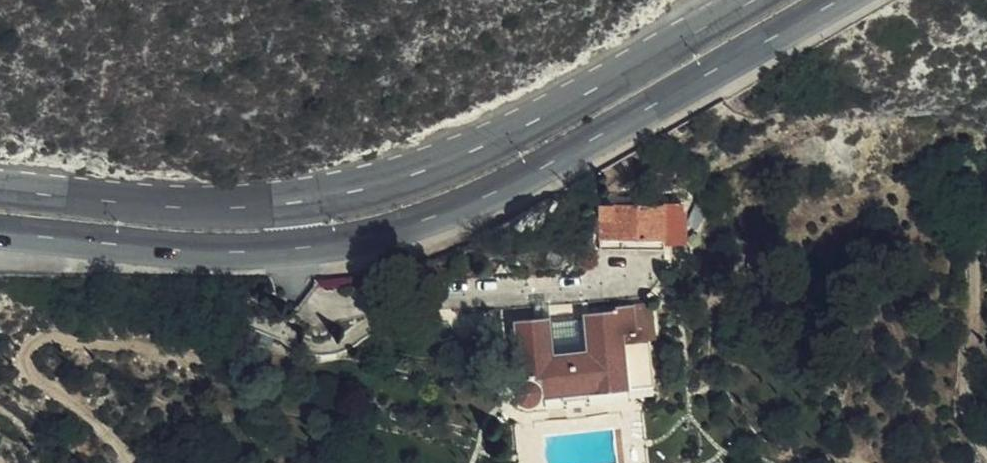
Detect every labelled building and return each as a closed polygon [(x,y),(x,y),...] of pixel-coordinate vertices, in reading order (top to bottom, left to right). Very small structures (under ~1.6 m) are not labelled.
[(664,204),(600,205),(600,248),(664,248),(664,243),(664,214),(664,204)] [(681,214),(664,214),(664,243),(681,243),(681,214)] [(587,406),(632,401),(626,340),(656,337),(652,302),(617,306),(617,310),(551,317),(538,318),(516,321),(521,382),(519,384),(518,388),(518,391),(519,396),(521,400),(525,403),(530,403),(534,403),(542,398),(543,396),(553,395),(554,409),(562,409),(563,419),(572,418),(571,406),(575,400),(574,394),(581,393),(581,398),(587,402),(587,406)] [(536,306),(538,318),(551,317),(550,305),(536,306)] [(571,406),(572,418),(588,416),(587,406),(587,402),(581,398),(581,393),(574,394),(575,400),(571,406)]
